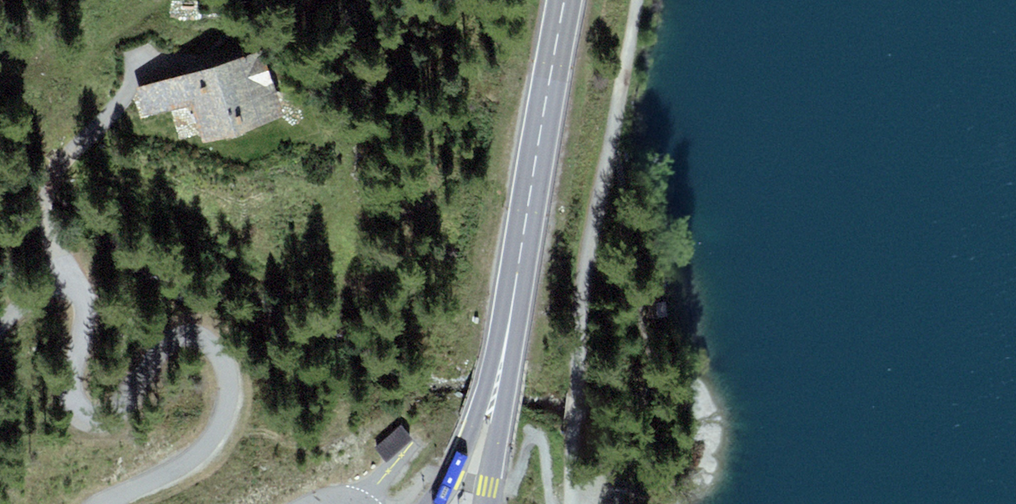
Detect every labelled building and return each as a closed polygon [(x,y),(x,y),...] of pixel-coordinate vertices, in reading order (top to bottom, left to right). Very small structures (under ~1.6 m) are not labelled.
[(293,111),(273,44),(143,83),(152,115),(206,100),(216,133),(293,111)] [(385,456),(411,434),(401,423),(375,444),(385,456)]
